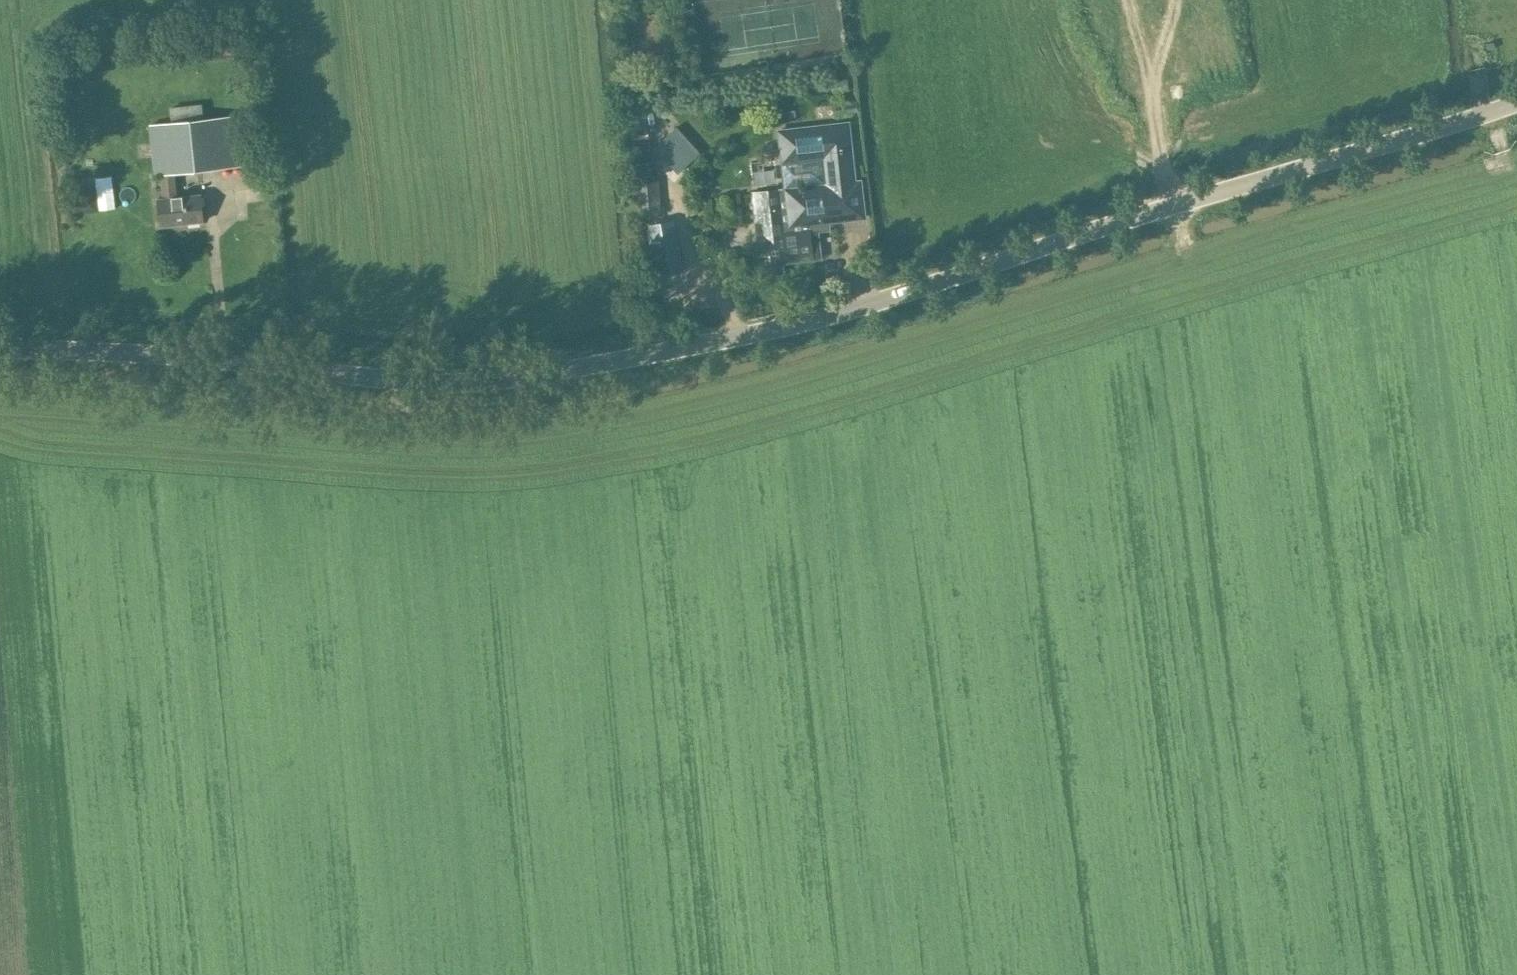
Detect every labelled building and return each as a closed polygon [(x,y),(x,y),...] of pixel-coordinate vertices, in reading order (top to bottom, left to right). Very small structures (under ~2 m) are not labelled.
[(159,176),(161,199),(157,199),(160,225),(202,221),(200,195),(177,197),(175,174),(244,166),(239,115),(203,119),(202,103),(170,107),(171,122),(149,125),(154,176),(159,176)] [(855,181),(850,137),(835,139),(834,128),(776,134),(782,193),(753,196),(760,262),(762,274),(782,272),(781,260),(812,256),(809,232),(830,230),(829,215),(864,211),(860,181),(855,181)] [(640,218),(660,216),(657,180),(653,181),(651,162),(635,164),(640,218)]
